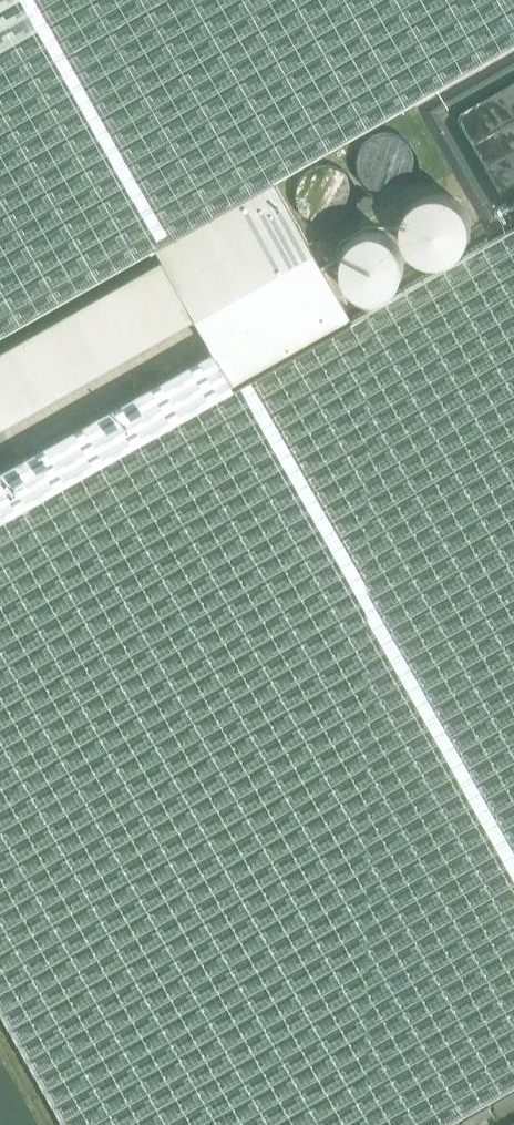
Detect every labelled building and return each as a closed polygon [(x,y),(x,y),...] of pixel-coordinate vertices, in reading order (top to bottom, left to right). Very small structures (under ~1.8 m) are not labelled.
[(153,247),(271,180),(513,42),(513,0),(0,0),(0,334),(153,247)] [(349,317),(271,180),(153,247),(159,258),(0,348),(0,424),(192,316),(211,349),(230,384),(349,317)] [(513,1084),(513,227),(350,319),(349,317),(230,384),(211,349),(0,467),(0,1011),(64,1124),(440,1124),(513,1084)] [(513,1106),(513,1091),(494,1103),(500,1114),(513,1106)] [(489,1107),(462,1121),(464,1124),(482,1124),(495,1118),(489,1107)]
